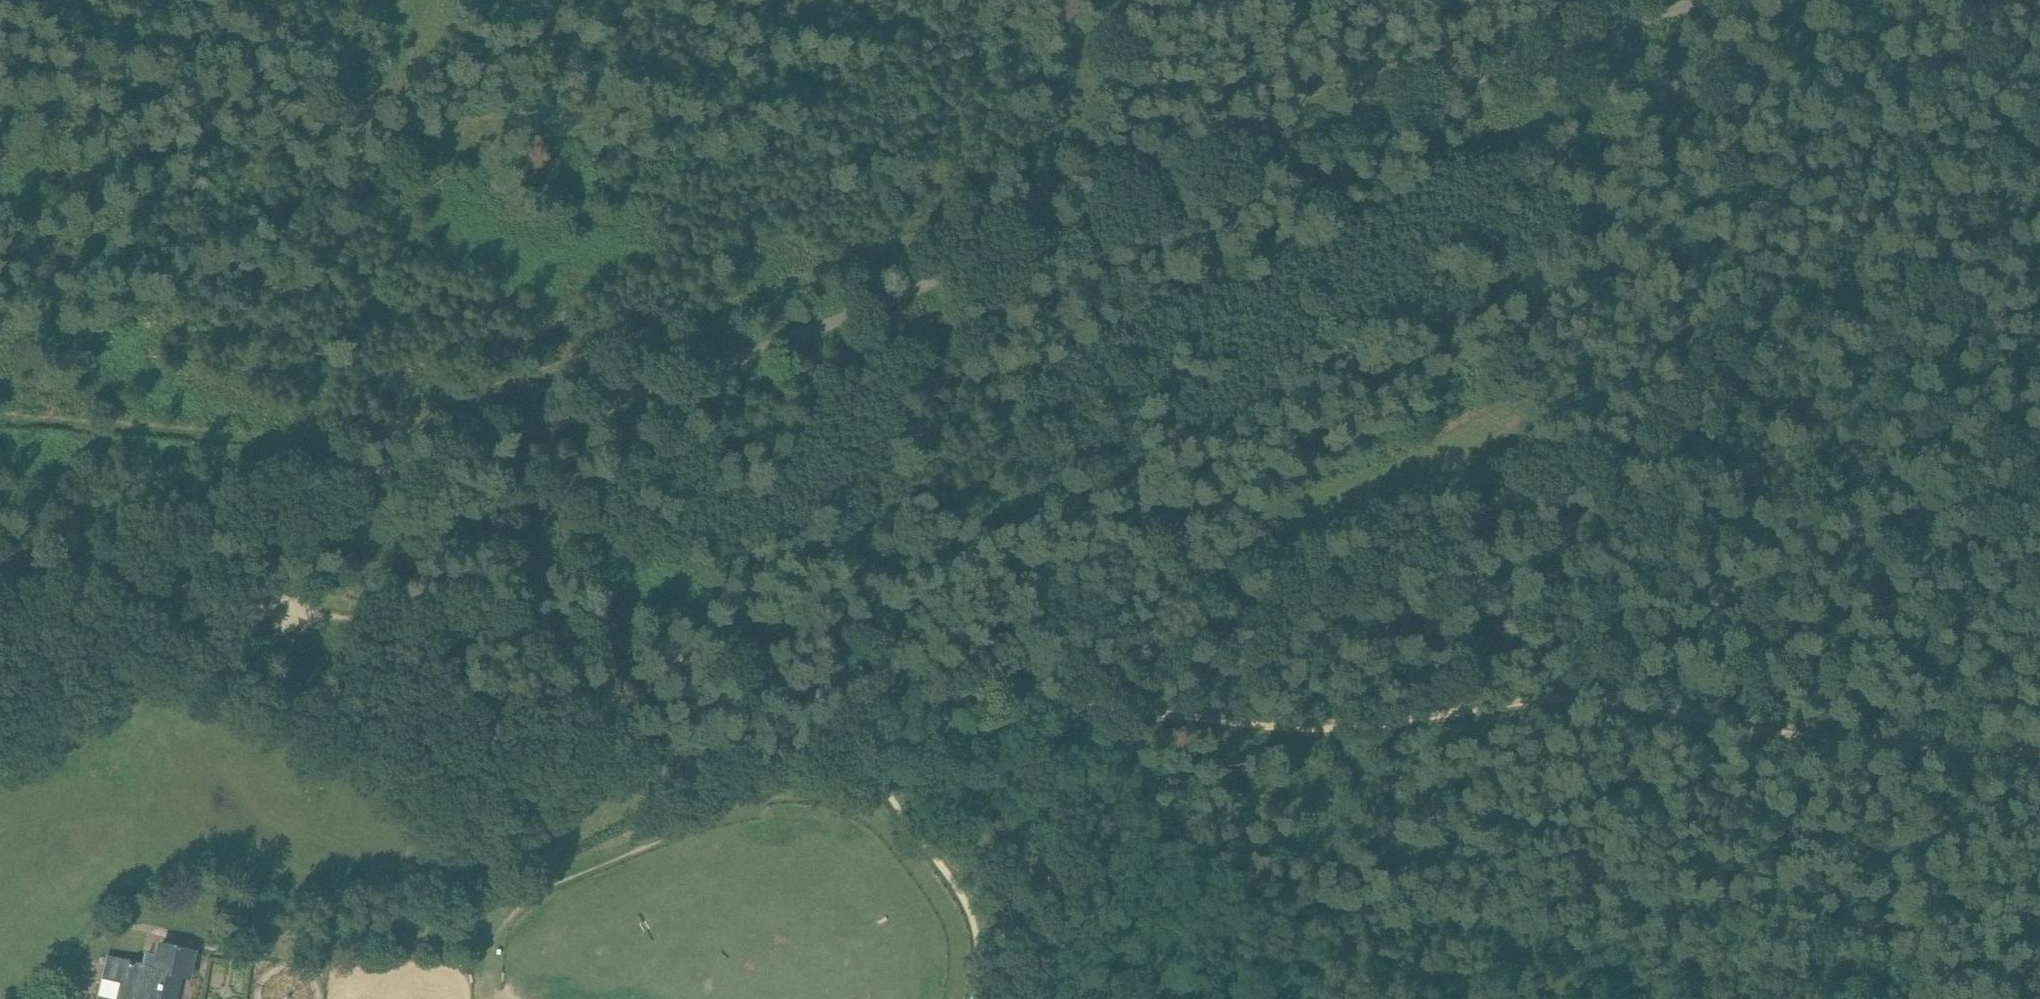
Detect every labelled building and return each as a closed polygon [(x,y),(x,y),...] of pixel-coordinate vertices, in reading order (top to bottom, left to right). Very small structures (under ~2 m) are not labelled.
[(108,957),(98,996),(112,998),(175,998),(181,975),(189,977),(195,952),(161,944),(156,968),(108,957)]
